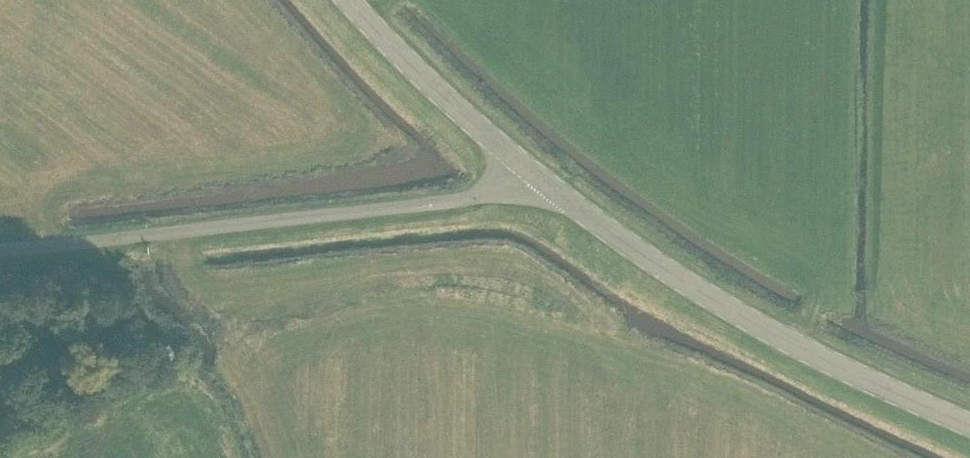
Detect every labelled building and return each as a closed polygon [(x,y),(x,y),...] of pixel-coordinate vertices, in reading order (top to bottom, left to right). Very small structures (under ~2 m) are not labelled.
[(169,342),(153,351),(160,362),(175,353),(169,342)]
